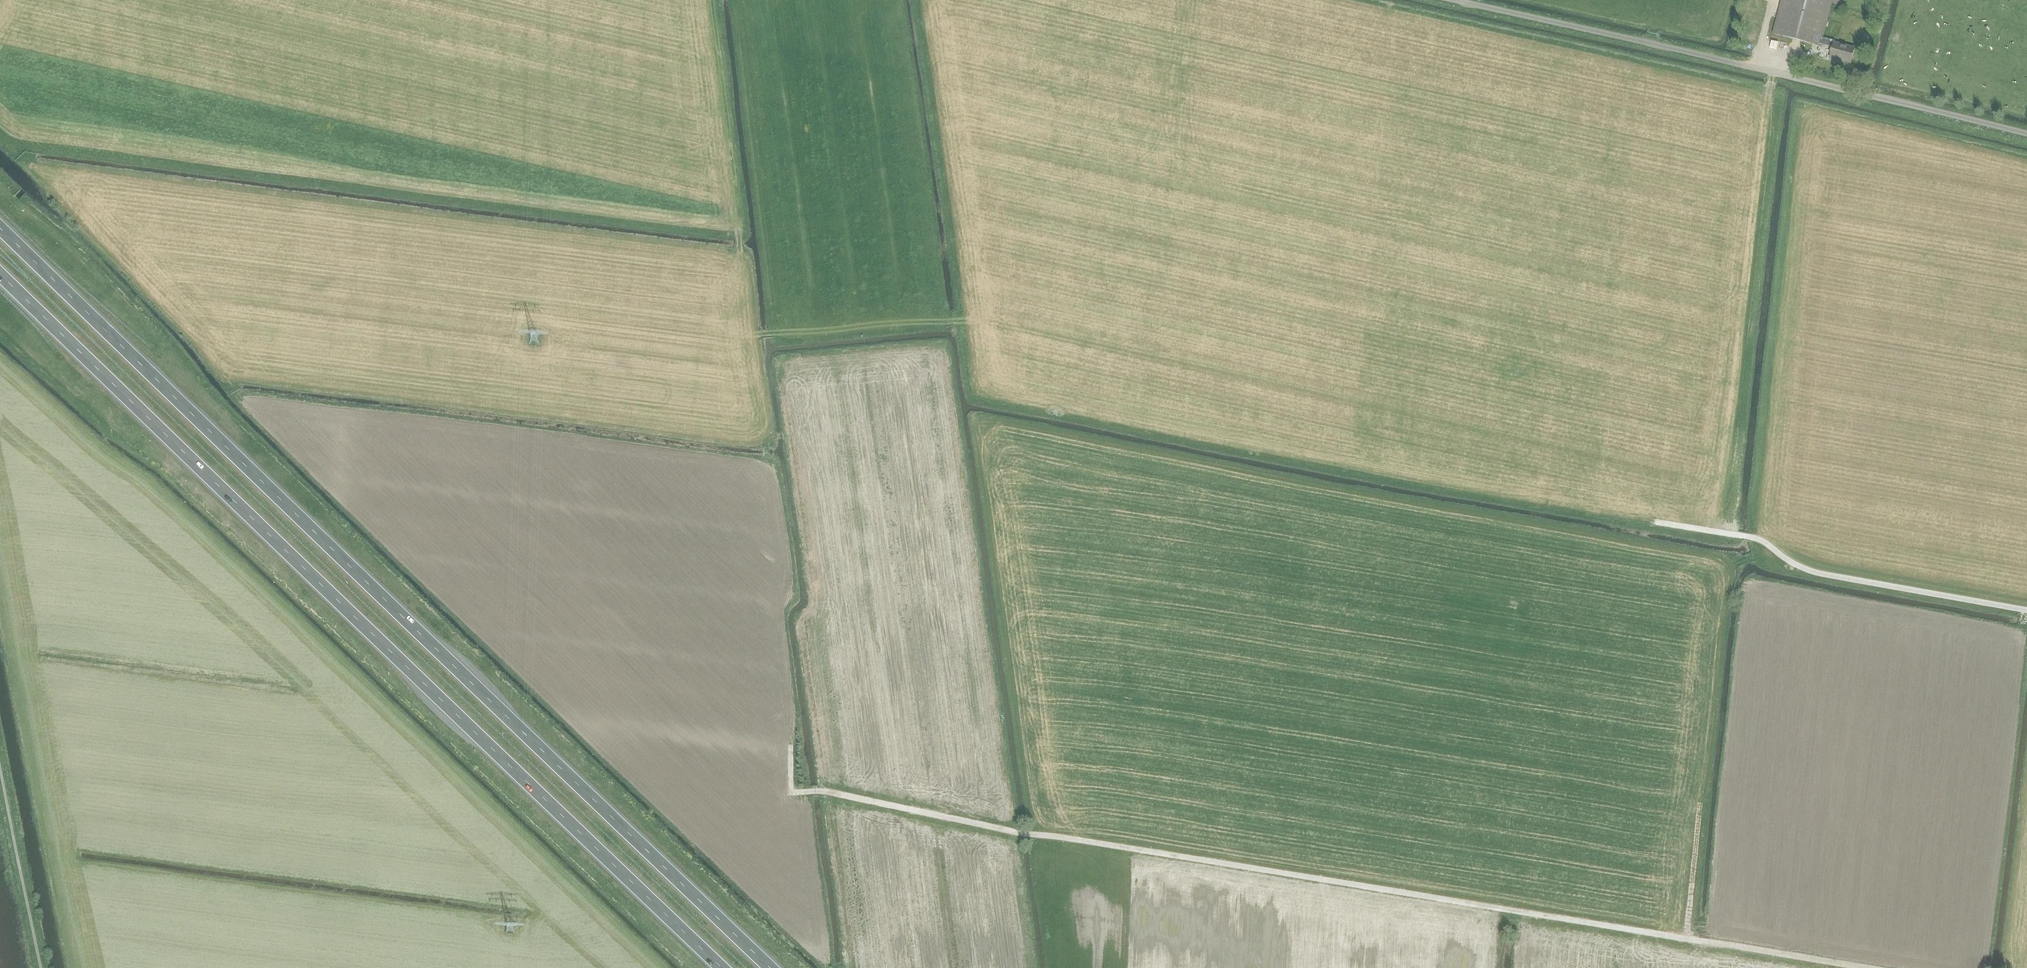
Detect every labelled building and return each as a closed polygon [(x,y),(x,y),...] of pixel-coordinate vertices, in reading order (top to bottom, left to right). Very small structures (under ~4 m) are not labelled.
[(1832,0),(1781,0),(1773,32),(1773,34),(1820,46),(1821,45),(1832,48),(1830,58),(1838,60),(1851,63),(1854,48),(1834,43),(1835,40),(1823,37),(1832,0)]
